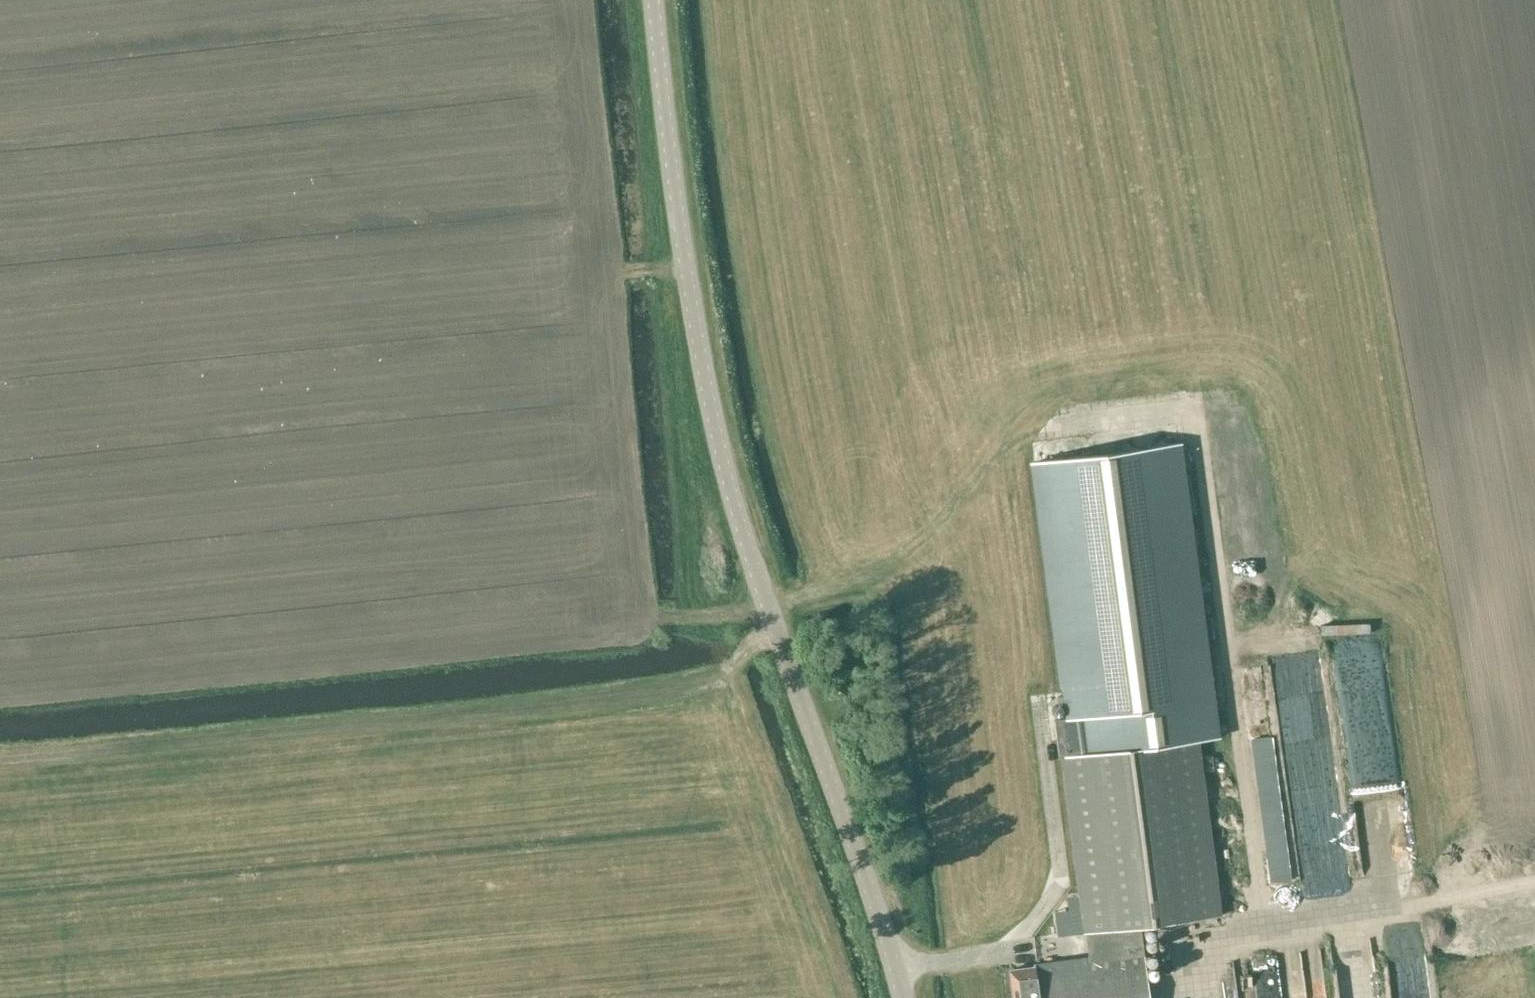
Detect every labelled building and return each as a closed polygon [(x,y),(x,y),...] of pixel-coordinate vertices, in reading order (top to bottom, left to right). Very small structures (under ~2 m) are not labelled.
[(1177,444),(1032,463),(1064,718),(1052,719),(1057,757),(1060,757),(1083,932),(1084,932),(1087,956),(1032,963),(1032,966),(1009,969),(1012,997),(1148,997),(1138,925),(1218,914),(1195,739),(1215,737),(1177,444)] [(1339,691),(1342,712),(1359,710),(1361,722),(1355,723),(1358,741),(1373,739),(1365,685),(1353,687),(1353,689),(1339,691)] [(1278,815),(1262,819),(1272,866),(1288,863),(1278,815)] [(1343,840),(1312,842),(1314,884),(1339,882),(1338,858),(1344,858),(1343,840)] [(1250,956),(1232,958),(1236,997),(1255,997),(1250,956)]
